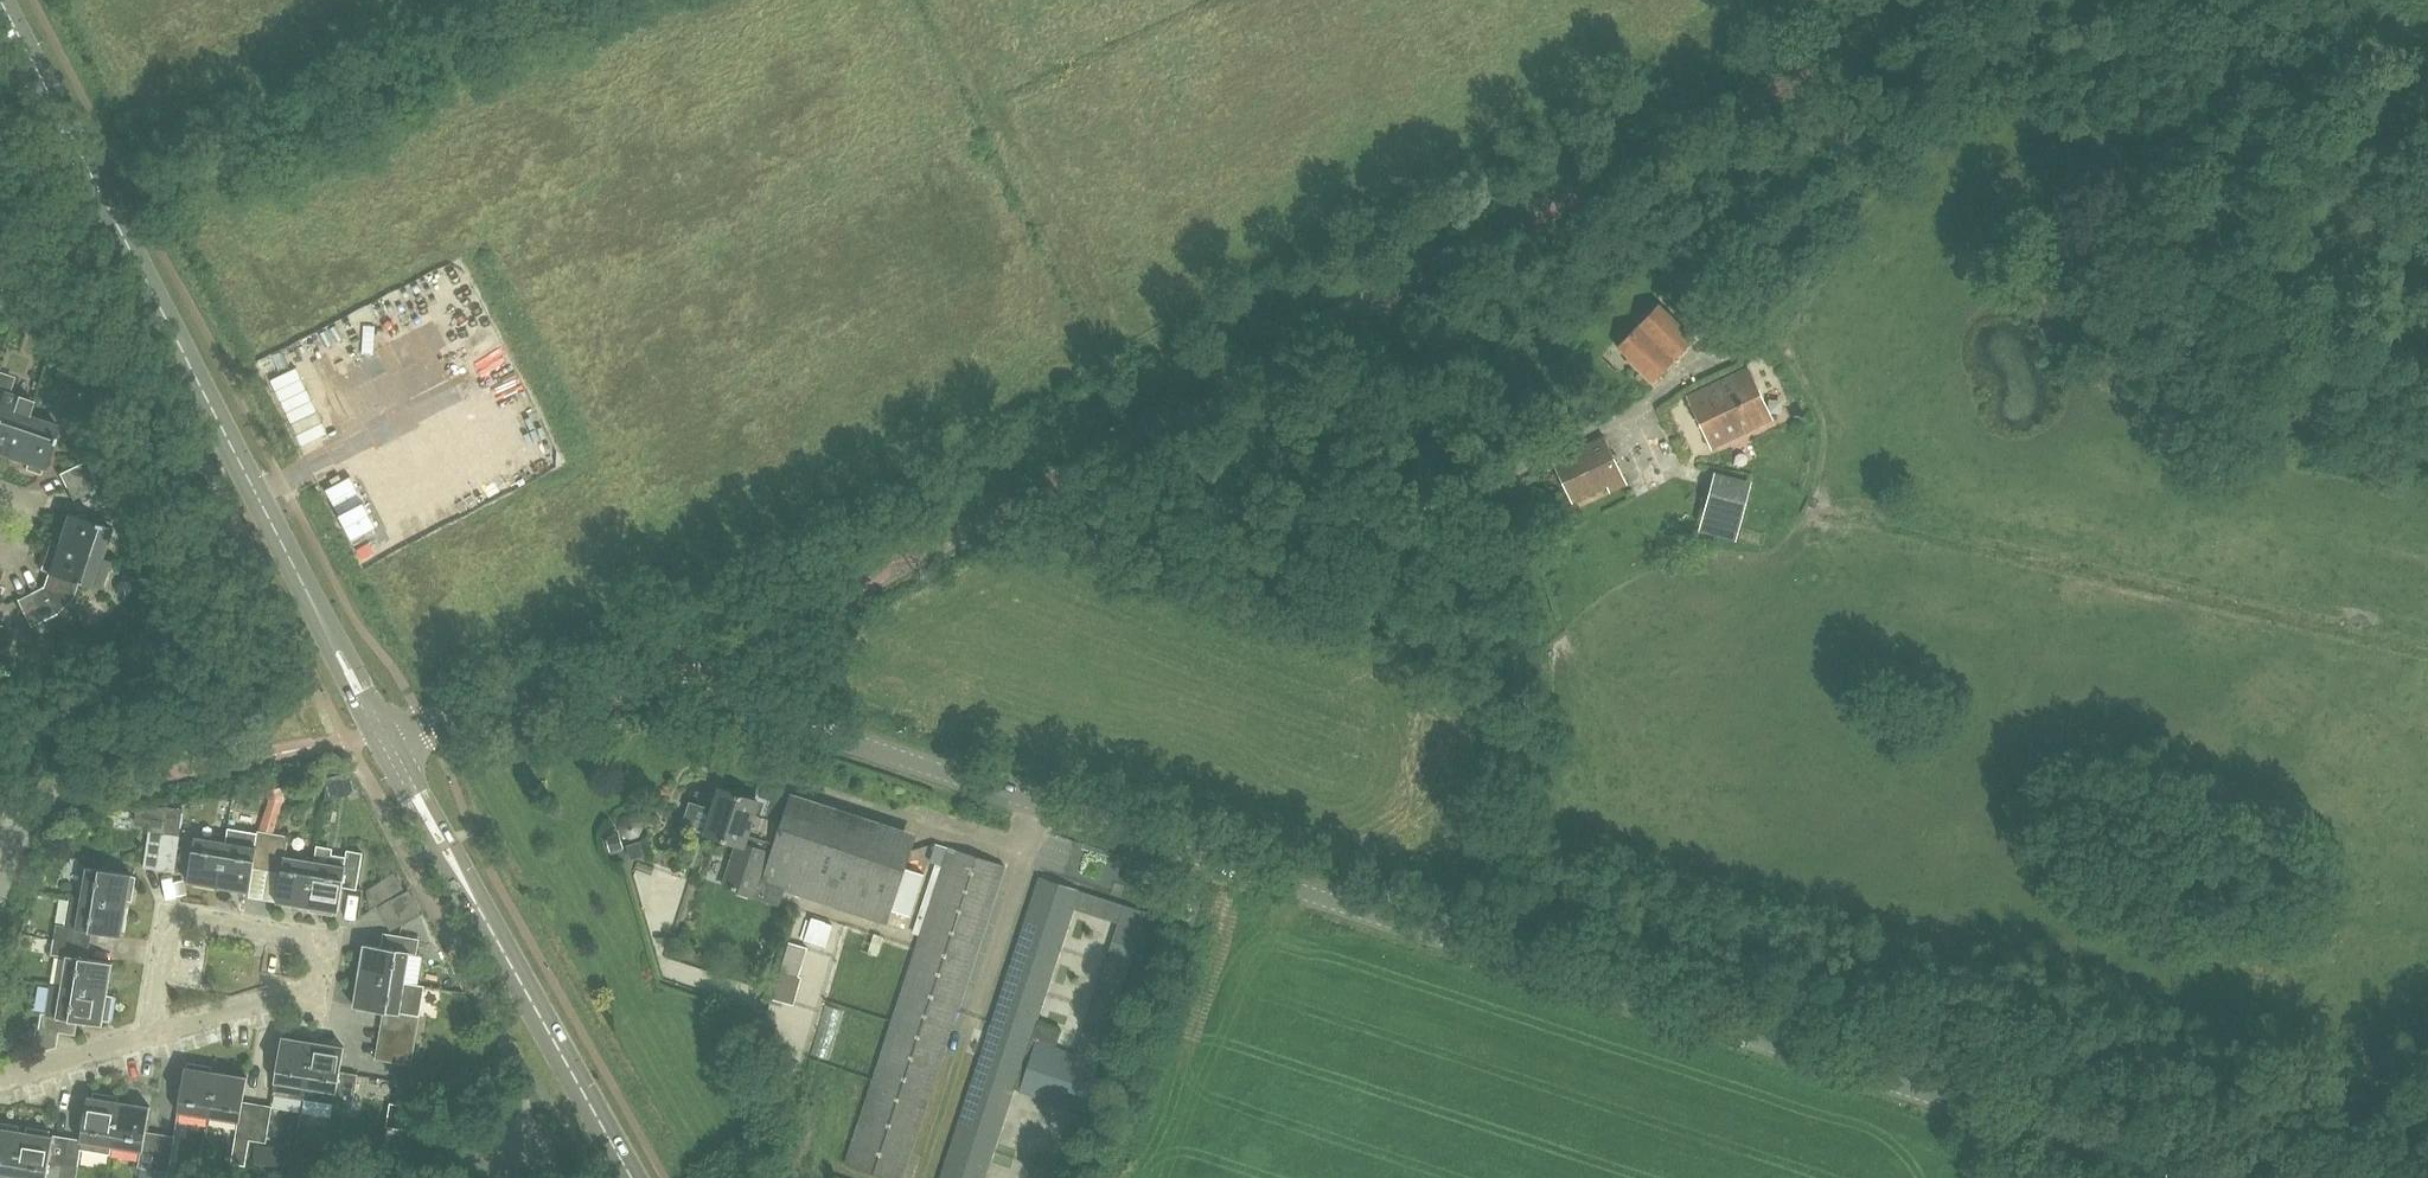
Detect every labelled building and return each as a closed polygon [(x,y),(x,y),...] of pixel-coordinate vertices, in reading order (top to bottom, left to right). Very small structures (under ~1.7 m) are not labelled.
[(40,315),(27,290),(17,309),(38,319),(40,315)] [(1694,338),(1660,304),(1617,346),(1652,381),(1694,338)] [(1747,369),(1688,397),(1713,448),(1771,420),(1764,406),(1757,391),(1747,369)] [(11,458),(26,416),(31,400),(6,392),(12,376),(0,372),(0,455),(11,458)] [(55,425),(26,416),(11,458),(26,464),(25,469),(38,473),(55,425)] [(1628,484),(1610,448),(1604,436),(1552,462),(1558,474),(1573,503),(1607,486),(1610,493),(1628,484)] [(62,488),(90,474),(83,460),(55,474),(62,488)] [(1711,471),(1695,533),(1734,543),(1750,482),(1711,471)] [(96,487),(90,474),(62,488),(69,501),(96,487)] [(65,514),(55,543),(97,558),(107,528),(65,514)] [(87,588),(88,585),(98,588),(107,561),(97,558),(55,543),(53,547),(47,545),(38,570),(45,572),(44,573),(87,588)] [(41,586),(26,593),(40,621),(55,613),(41,586)] [(40,621),(26,593),(14,600),(29,627),(40,621)] [(43,658),(49,670),(62,663),(56,651),(43,658)] [(269,805),(285,802),(282,786),(266,790),(269,805)] [(763,882),(783,822),(754,813),(758,800),(720,788),(706,833),(715,836),(738,844),(724,884),(778,902),(783,889),(763,882)] [(892,904),(909,849),(787,809),(783,822),(763,882),(783,889),(884,923),(892,904)] [(223,840),(216,886),(245,891),(249,867),(265,870),(270,831),(258,830),(254,829),(225,825),(223,840)] [(148,830),(142,867),(158,870),(164,833),(148,830)] [(272,902),(304,906),(311,860),(280,855),(284,833),(270,831),(265,870),(277,872),(272,902)] [(164,833),(158,870),(171,872),(174,873),(180,835),(164,833)] [(192,835),(185,881),(189,882),(188,889),(212,893),(213,886),(216,886),(223,840),(192,835)] [(950,847),(846,1163),(892,1177),(901,1177),(1004,865),(950,847)] [(331,863),(311,860),(304,906),(307,907),(307,911),(331,915),(332,911),(336,911),(340,887),(354,890),(359,853),(347,851),(346,856),(332,854),(331,863)] [(79,897),(124,905),(125,899),(130,900),(134,876),(129,875),(129,874),(84,867),(79,897)] [(396,873),(368,889),(369,908),(404,887),(396,873)] [(1093,894),(1040,877),(941,1177),(983,1177),(1013,1089),(1081,1111),(1147,912),(1107,899),(1111,887),(1098,883),(1093,894)] [(409,890),(389,900),(402,924),(422,914),(409,890)] [(124,905),(79,897),(70,896),(65,924),(55,922),(53,938),(88,944),(90,931),(119,936),(124,905)] [(832,923),(812,918),(805,940),(826,946),(832,923)] [(361,945),(356,975),(403,982),(407,956),(408,953),(417,954),(419,939),(384,933),(381,949),(361,945)] [(65,958),(60,986),(106,993),(111,962),(86,958),(88,944),(53,938),(50,955),(65,958)] [(807,946),(789,942),(781,971),(773,999),(794,1005),(803,977),(799,976),(807,946)] [(422,986),(403,982),(356,975),(350,1006),(381,1012),(375,1043),(411,1049),(417,1017),(422,986)] [(106,995),(106,993),(60,986),(51,984),(46,1014),(40,1013),(37,1029),(73,1035),(75,1021),(102,1025),(102,1023),(101,1023),(102,1020),(109,1021),(113,996),(106,995)] [(302,1097),(304,1086),(312,1042),(309,1041),(310,1035),(284,1031),(283,1037),(280,1036),(271,1091),(302,1097)] [(342,1047),(312,1042),(304,1086),(302,1097),(333,1102),(333,1107),(355,1111),(361,1074),(339,1070),(342,1047)] [(408,1065),(411,1049),(375,1043),(372,1059),(408,1065)] [(174,1112),(207,1118),(214,1071),(208,1070),(209,1065),(184,1061),(184,1066),(182,1065),(174,1112)] [(245,1076),(214,1071),(207,1118),(238,1123),(236,1137),(249,1139),(255,1103),(240,1101),(245,1076)] [(84,1095),(76,1139),(74,1148),(109,1154),(110,1147),(117,1101),(118,1095),(94,1091),(93,1096),(84,1095)] [(147,1106),(117,1101),(110,1147),(138,1152),(135,1166),(151,1169),(157,1133),(143,1130),(147,1106)] [(255,1103),(249,1139),(264,1142),(270,1106),(255,1103)] [(13,1176),(21,1132),(15,1131),(16,1125),(0,1123),(0,1177),(13,1177),(13,1176)] [(60,1162),(47,1160),(51,1137),(46,1136),(47,1131),(25,1127),(24,1132),(21,1132),(13,1176),(26,1177),(58,1177),(60,1162)] [(172,1135),(157,1133),(151,1169),(166,1172),(172,1135)] [(60,1162),(58,1177),(73,1177),(76,1165),(74,1165),(60,1162)]
